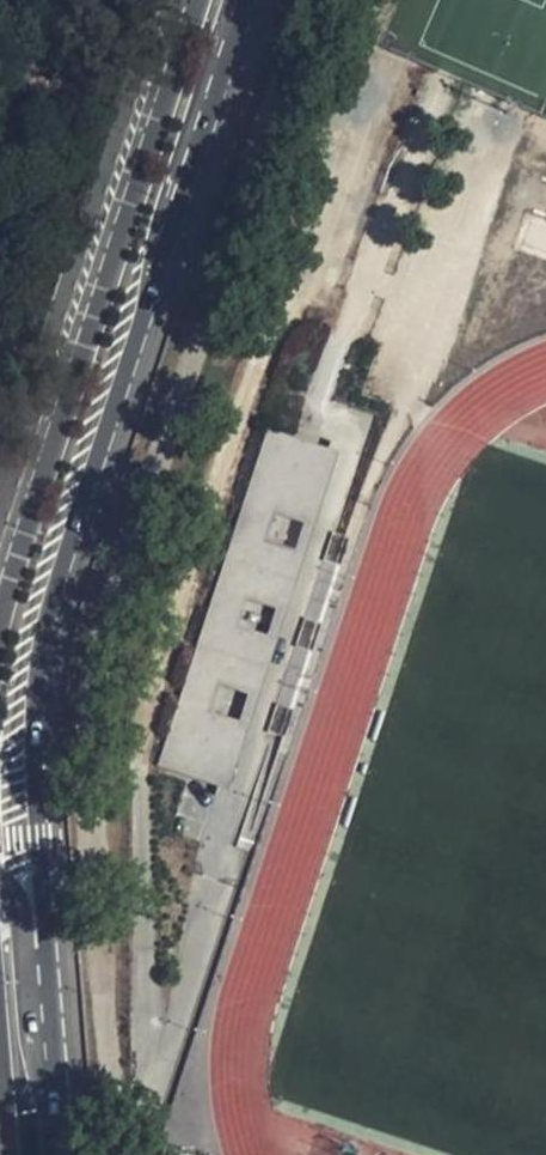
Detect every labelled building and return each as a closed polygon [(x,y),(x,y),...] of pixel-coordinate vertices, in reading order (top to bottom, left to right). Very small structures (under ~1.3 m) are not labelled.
[(535,249),(545,252),(545,222),(544,221),(535,249)] [(317,448),(258,429),(146,770),(205,789),(226,725),(198,716),(207,688),(235,698),(255,637),(227,628),(236,601),(264,610),(284,549),(256,539),(264,513),(292,523),(317,448)] [(317,448),(292,523),(284,549),(264,610),(255,637),(235,698),(226,725),(205,789),(204,792),(217,796),(330,450),(318,445),(317,448)]
